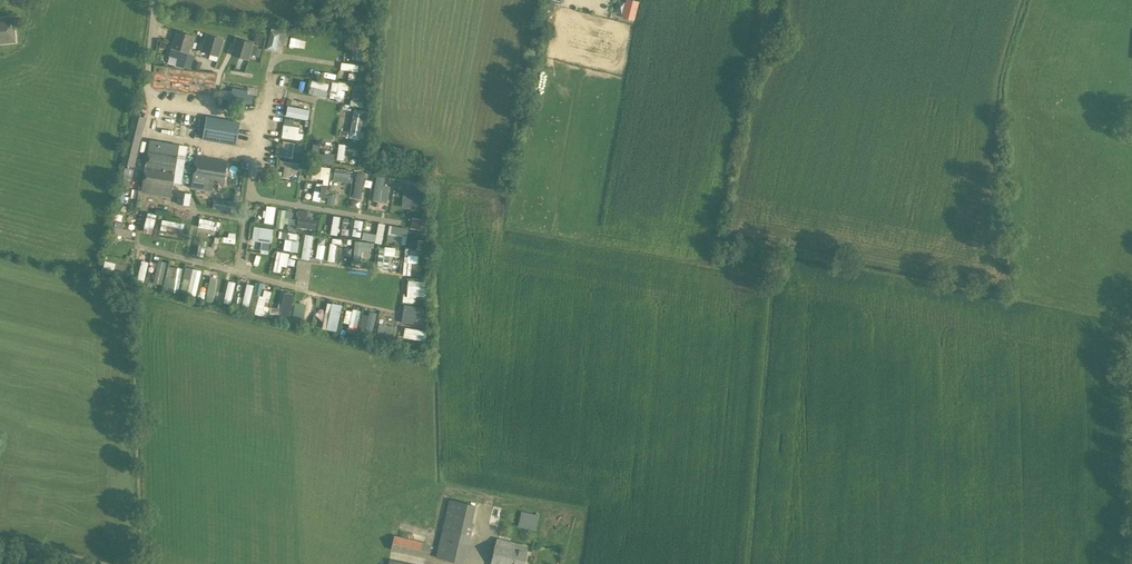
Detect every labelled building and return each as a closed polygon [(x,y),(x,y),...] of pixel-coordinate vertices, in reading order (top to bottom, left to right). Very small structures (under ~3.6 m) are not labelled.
[(613,12),(631,17),(636,0),(617,0),(613,12)] [(15,42),(13,18),(0,19),(0,43),(15,42)] [(271,30),(267,48),(278,51),(279,44),(286,45),(289,33),(271,30)] [(189,52),(193,36),(178,32),(173,47),(189,52)] [(219,56),(223,40),(208,35),(203,51),(219,56)] [(248,59),(253,43),(237,38),(233,55),(248,59)] [(256,38),(254,45),(262,47),(264,40),(256,38)] [(342,62),(341,70),(359,71),(360,63),(342,62)] [(350,72),(349,79),(364,81),(365,74),(350,72)] [(310,95),(328,96),(329,82),(311,80),(310,95)] [(349,91),(349,82),(332,82),(332,90),(349,91)] [(246,99),(255,99),(255,83),(224,83),(224,102),(246,102),(246,99)] [(352,106),(364,106),(364,88),(352,87),(352,106)] [(287,106),(287,117),(310,119),(310,108),(287,106)] [(353,108),(351,137),(362,139),(365,109),(353,108)] [(202,139),(236,145),(240,122),(206,116),(202,139)] [(303,127),(294,125),(295,119),(285,117),(282,137),(301,140),(303,127)] [(149,148),(146,167),(142,192),(150,193),(171,197),(179,153),(180,144),(151,139),(149,148)] [(293,158),(294,151),(301,152),(302,144),(283,140),(280,155),(293,158)] [(334,164),(335,153),(321,152),(320,162),(334,164)] [(224,184),(228,162),(197,157),(192,187),(213,191),(214,182),(224,184)] [(278,174),(290,176),(291,169),(299,170),(301,163),(281,159),(278,174)] [(313,177),(328,180),(330,167),(315,165),(313,177)] [(334,180),(351,182),(352,170),(335,168),(334,180)] [(294,177),(293,181),(297,182),(299,171),(291,170),(290,177),(294,177)] [(361,197),(366,173),(357,172),(353,196),(361,197)] [(391,186),(384,185),(385,177),(377,175),(372,199),(388,202),(391,186)] [(391,176),(390,181),(404,184),(405,178),(391,176)] [(295,197),(298,183),(285,180),(282,194),(295,197)] [(413,209),(421,210),(422,181),(413,181),(413,209)] [(315,183),(312,199),(325,201),(327,185),(315,183)] [(178,203),(190,205),(192,193),(179,191),(178,203)] [(334,204),(336,195),(329,194),(328,203),(334,204)] [(213,206),(235,212),(238,202),(215,197),(213,206)] [(352,206),(360,206),(360,197),(352,197),(352,206)] [(266,205),(264,222),(274,223),(276,206),(266,205)] [(278,208),(277,225),(288,226),(288,228),(296,229),(297,218),(292,218),(293,209),(278,208)] [(297,226),(317,229),(318,219),(307,218),(308,211),(300,209),(297,226)] [(153,228),(157,214),(148,212),(145,226),(153,228)] [(338,235),(342,216),(334,215),(331,234),(338,235)] [(201,217),(199,226),(219,231),(221,222),(201,217)] [(362,237),(363,220),(355,219),(353,236),(362,237)] [(118,220),(113,233),(130,239),(133,231),(123,227),(125,223),(118,220)] [(161,230),(184,232),(184,222),(162,220),(161,230)] [(382,242),(386,224),(379,223),(377,234),(364,231),(363,239),(382,242)] [(387,241),(406,244),(409,228),(390,224),(387,241)] [(263,241),(261,252),(269,253),(273,228),(254,225),(252,240),(263,241)] [(279,230),(279,237),(297,238),(298,232),(279,230)] [(312,259),(313,234),(304,233),(303,259),(312,259)] [(235,242),(235,234),(223,234),(223,241),(235,242)] [(298,251),(300,240),(285,238),(284,249),(298,251)] [(344,256),(352,255),(351,238),(343,239),(344,256)] [(374,251),(374,241),(355,241),(354,262),(362,262),(362,251),(374,251)] [(197,254),(203,256),(206,247),(200,245),(197,254)] [(381,245),(377,268),(388,270),(390,255),(395,256),(396,248),(381,245)] [(411,274),(411,263),(416,263),(417,248),(406,247),(405,274),(411,274)] [(281,272),(283,265),(287,266),(290,253),(278,250),(273,270),(281,272)] [(141,260),(139,278),(146,279),(148,261),(141,260)] [(155,284),(164,285),(166,261),(157,260),(155,284)] [(115,273),(117,263),(105,261),(103,271),(115,273)] [(166,291),(180,292),(182,267),(168,266),(166,291)] [(196,296),(202,270),(187,266),(180,292),(196,296)] [(209,277),(208,299),(216,299),(217,270),(204,269),(204,276),(209,277)] [(226,287),(221,286),(218,302),(232,305),(236,280),(227,278),(226,287)] [(404,296),(404,302),(416,302),(416,296),(427,296),(427,280),(408,280),(408,296),(404,296)] [(263,289),(264,283),(258,281),(250,312),(266,316),(272,291),(263,289)] [(249,310),(255,284),(248,283),(242,308),(249,310)] [(304,318),(308,305),(298,302),(294,315),(304,318)] [(326,302),(324,329),(340,330),(341,303),(326,302)] [(405,304),(404,314),(426,316),(427,306),(405,304)] [(357,331),(361,310),(353,308),(348,329),(357,331)] [(377,314),(366,311),(360,332),(372,335),(377,314)] [(396,337),(397,326),(380,324),(379,335),(396,337)] [(427,340),(428,330),(405,328),(405,338),(427,340)] [(461,563),(464,563),(474,523),(472,523),(476,505),(449,500),(436,558),(461,563)] [(521,511),(517,527),(536,531),(539,515),(521,511)] [(390,550),(427,558),(430,544),(394,535),(390,550)] [(496,541),(491,563),(524,563),(527,549),(496,541)]
